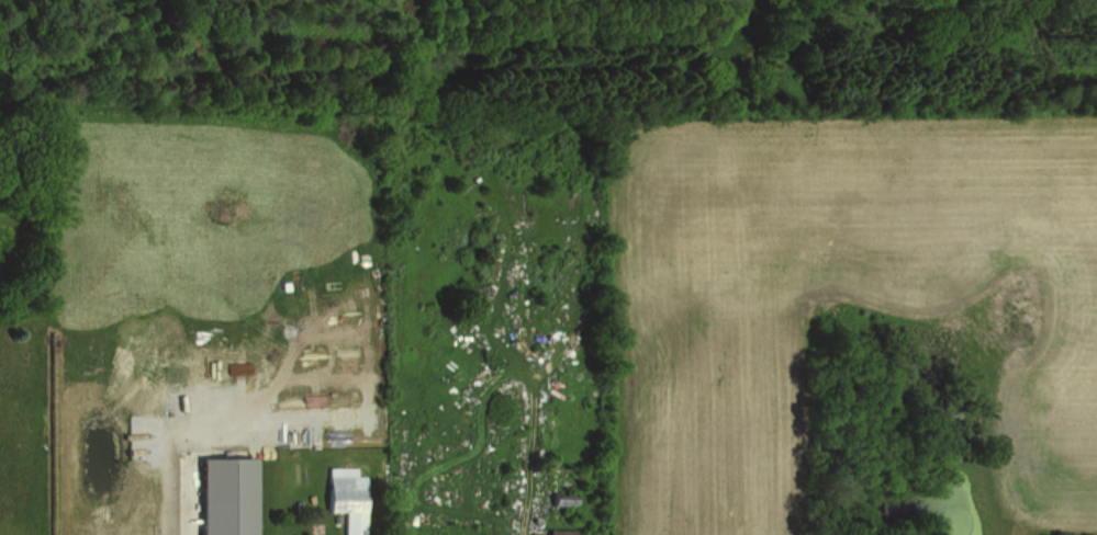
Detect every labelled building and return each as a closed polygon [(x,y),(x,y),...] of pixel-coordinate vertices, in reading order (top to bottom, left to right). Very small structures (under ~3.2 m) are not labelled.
[(254,457),(254,534),(201,534),(200,458),(254,457)] [(352,475),(352,467),(321,466),(320,511),(339,511),(339,534),(360,534),(362,475),(352,475)]
